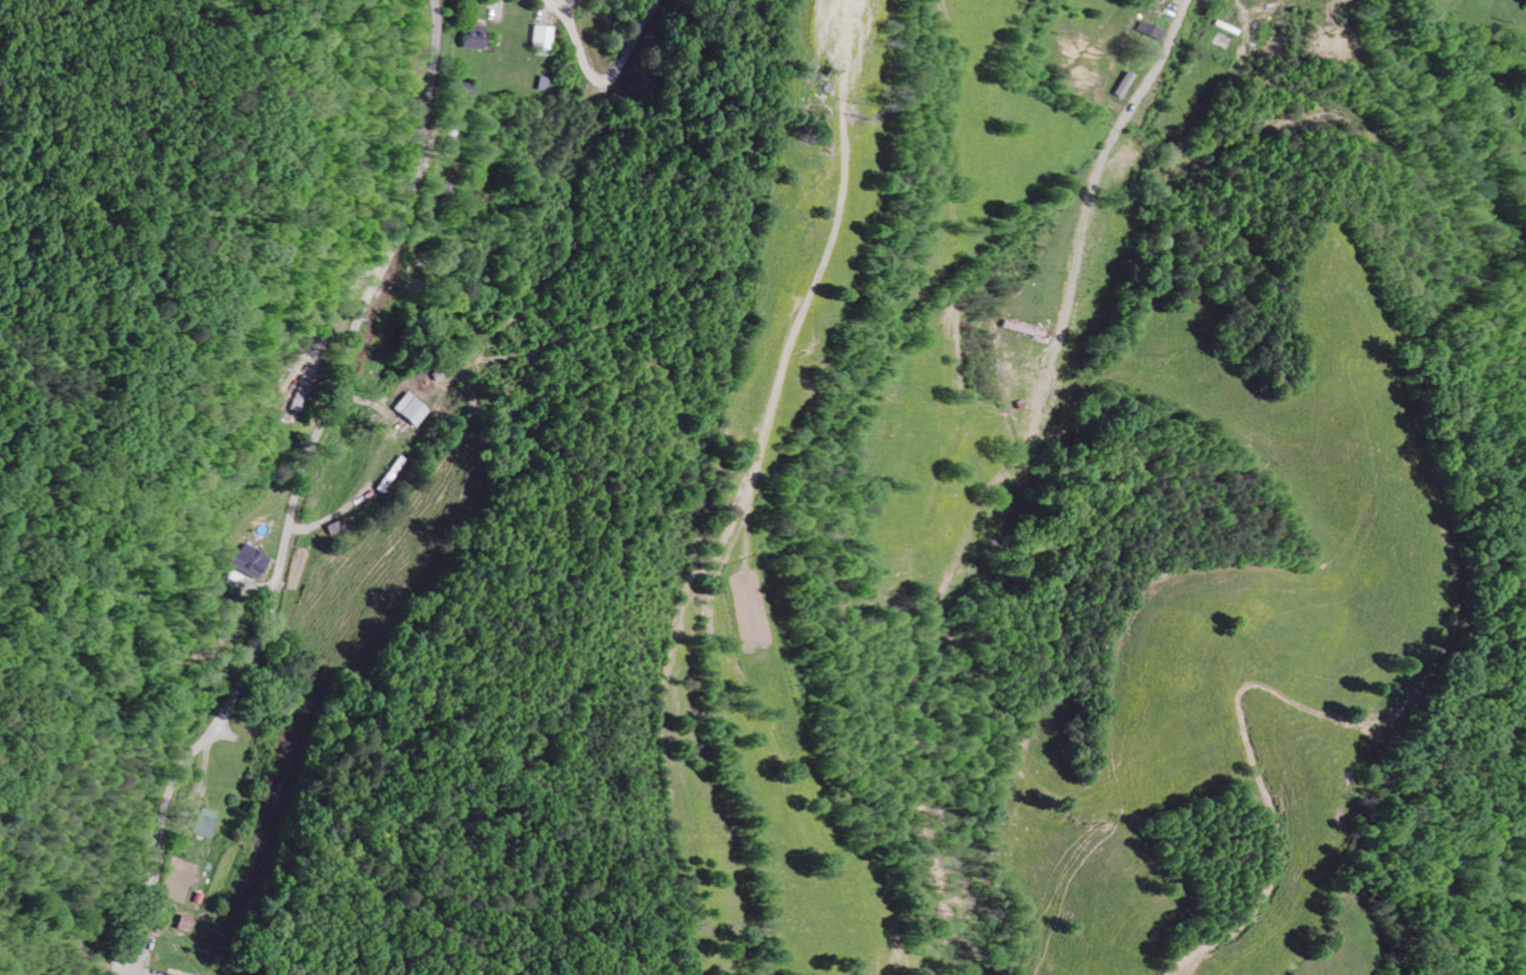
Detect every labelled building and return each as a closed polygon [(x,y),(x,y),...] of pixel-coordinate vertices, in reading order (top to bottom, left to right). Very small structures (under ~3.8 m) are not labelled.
[(1154,41),(1158,31),(1136,21),(1132,31),(1154,41)] [(526,47),(550,49),(551,27),(528,26),(526,47)] [(388,410),(413,429),(426,411),(400,393),(388,410)] [(254,580),(267,560),(242,543),(229,563),(254,580)] [(190,835),(210,839),(215,812),(195,808),(190,835)]
